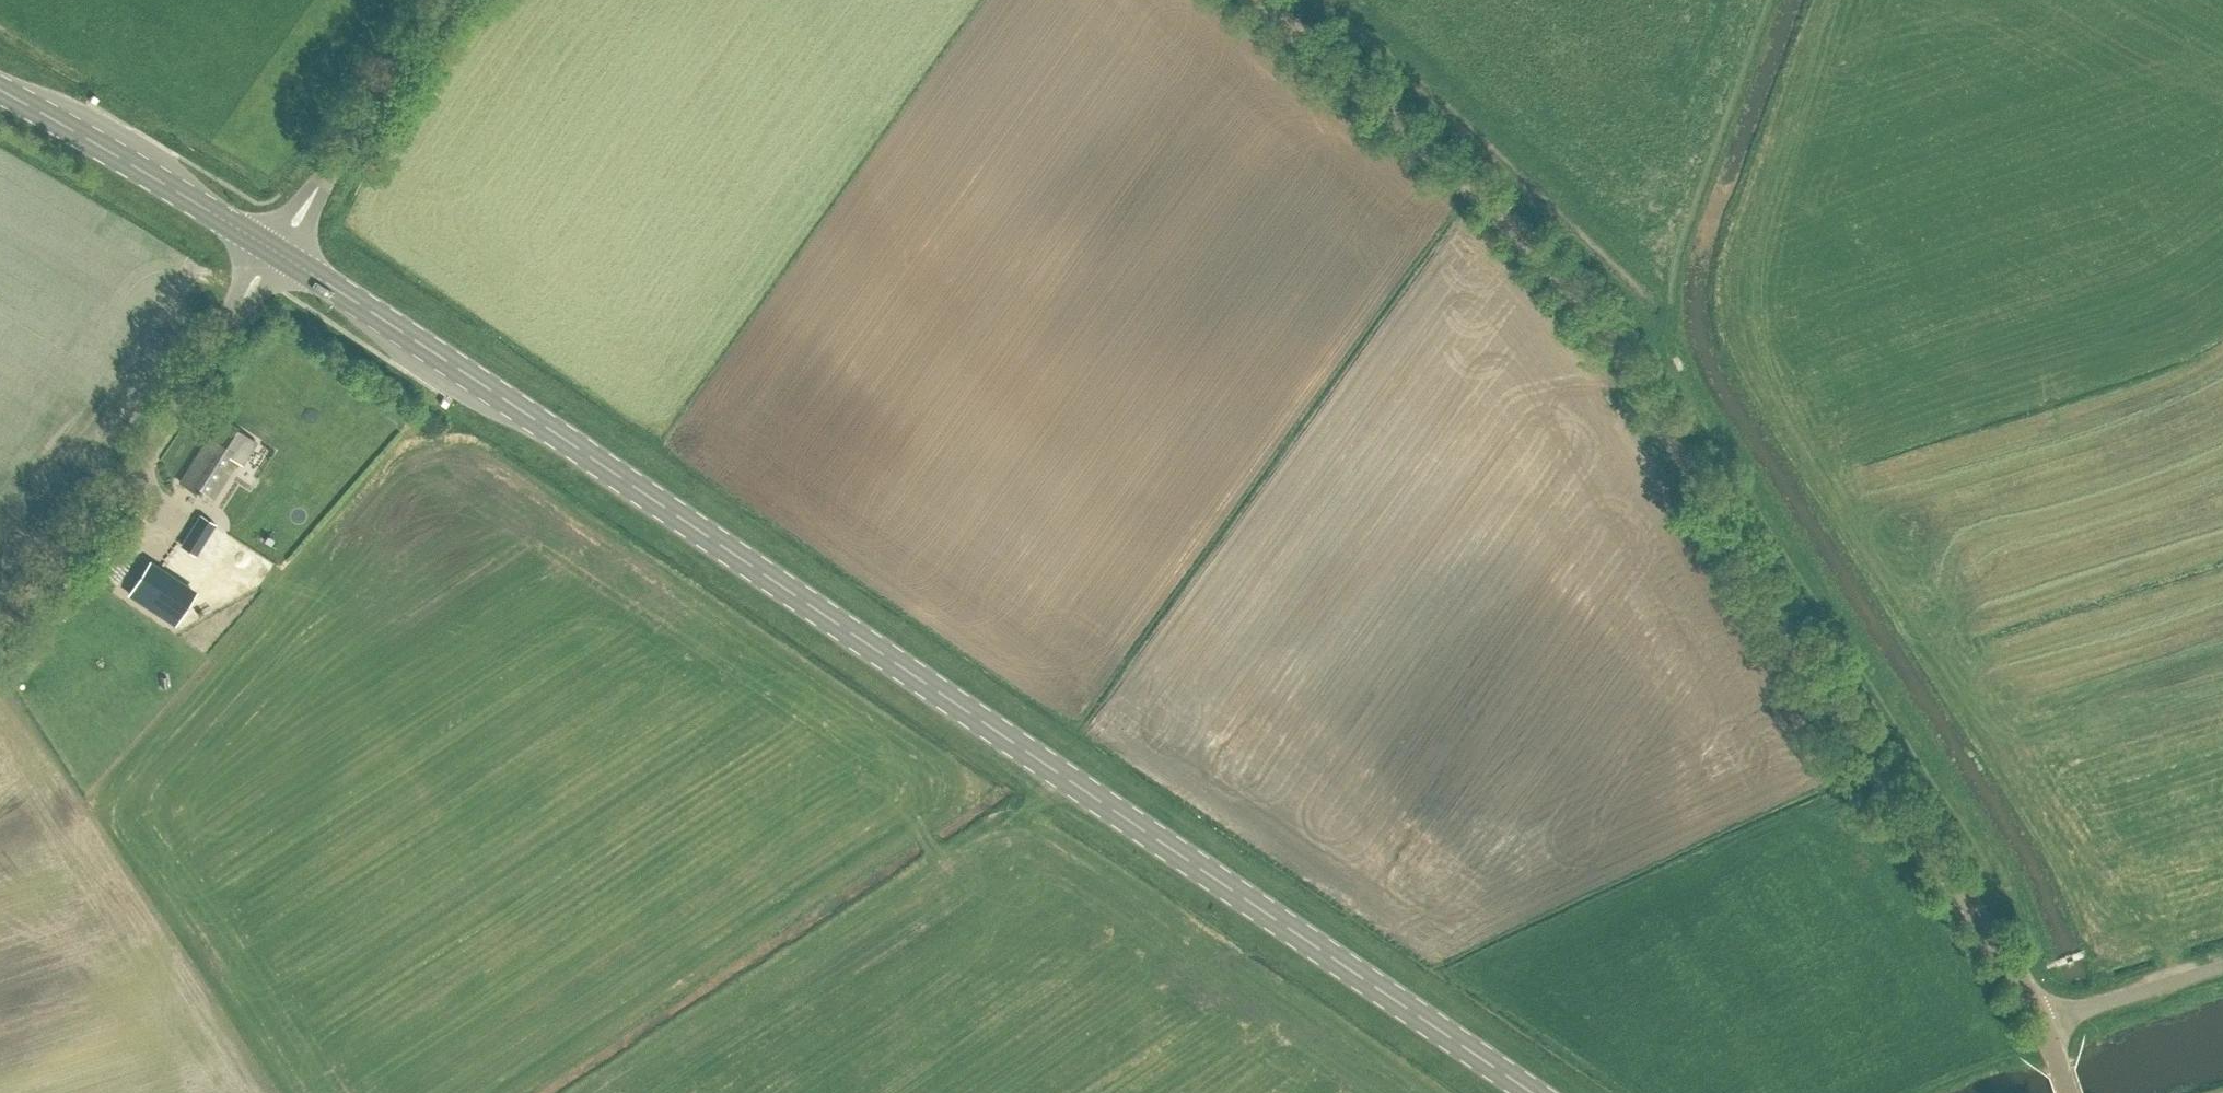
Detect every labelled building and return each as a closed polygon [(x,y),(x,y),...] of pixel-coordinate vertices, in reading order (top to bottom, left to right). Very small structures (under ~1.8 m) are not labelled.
[(245,462),(256,444),(220,421),(181,480),(210,500),(238,458),(245,462)] [(200,513),(180,545),(196,555),(215,523),(200,513)] [(174,624),(197,589),(150,558),(127,593),(174,624)]
